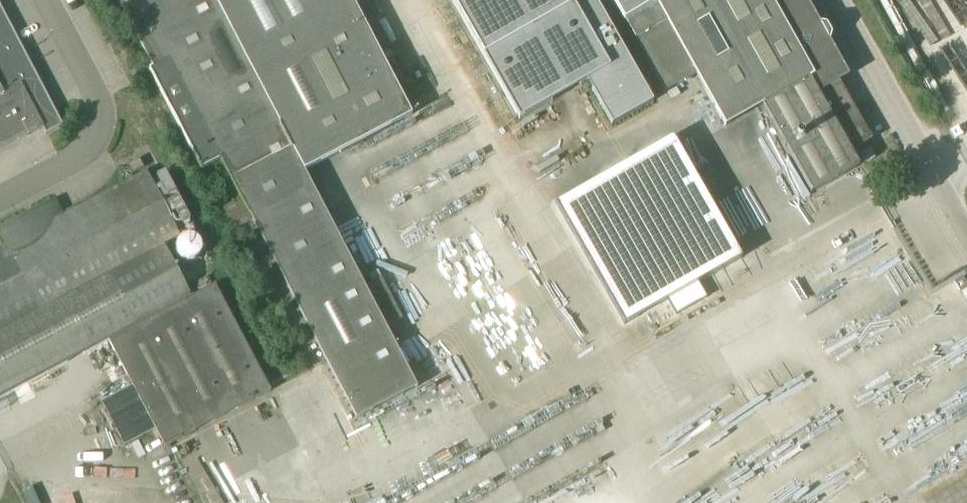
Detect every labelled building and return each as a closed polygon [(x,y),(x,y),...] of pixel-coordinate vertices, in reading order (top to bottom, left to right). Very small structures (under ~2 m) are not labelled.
[(352,0),(135,0),(122,7),(153,67),(149,69),(202,169),(221,159),(242,198),(224,208),(235,229),(253,219),(356,417),(416,386),(385,326),(402,318),(381,277),(364,286),(303,168),(411,112),(352,0)] [(653,101),(595,0),(451,0),(519,119),(586,80),(611,124),(653,101)] [(696,73),(725,125),(762,104),(811,192),(859,165),(850,150),(871,139),(838,81),(841,80),(841,79),(848,75),(829,40),(831,34),(826,25),(819,23),(806,0),(615,0),(665,90),(696,73)] [(44,127),(46,132),(61,124),(24,54),(22,55),(16,46),(19,44),(0,8),(0,149),(44,127)] [(672,136),(554,202),(622,324),(741,258),(672,136)] [(131,174),(144,167),(139,158),(126,164),(131,174)] [(108,340),(192,296),(164,244),(181,235),(146,170),(23,235),(21,232),(4,241),(5,245),(0,248),(0,397),(108,340)] [(176,212),(179,219),(181,224),(190,219),(164,172),(156,176),(160,185),(157,187),(163,200),(168,197),(170,201),(166,203),(171,215),(176,212)] [(192,296),(108,340),(132,385),(101,401),(124,445),(155,429),(164,446),(271,390),(215,284),(192,296)]
